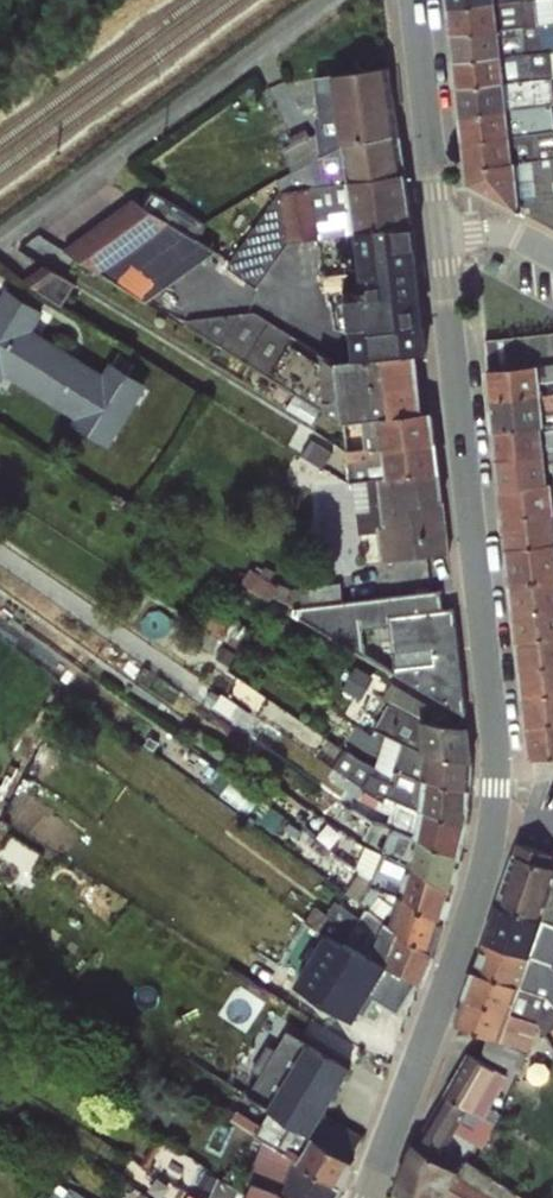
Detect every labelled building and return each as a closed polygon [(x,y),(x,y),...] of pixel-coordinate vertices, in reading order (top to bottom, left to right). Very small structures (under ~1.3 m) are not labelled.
[(448,10),(532,0),(447,0),(448,10)] [(448,10),(451,35),(552,24),(552,16),(543,8),(542,0),(532,0),(448,10)] [(451,35),(454,62),(550,53),(552,53),(552,24),(451,35)] [(550,53),(454,62),(457,88),(552,79),(550,53)] [(313,79),(320,114),(394,103),(389,67),(313,79)] [(457,88),(459,114),(552,103),(552,96),(552,79),(457,88)] [(315,118),(322,155),(344,142),(399,135),(394,103),(320,114),(315,118)] [(459,114),(462,141),(552,131),(552,103),(459,114)] [(462,141),(465,167),(552,159),(552,131),(462,141)] [(405,172),(399,135),(344,142),(322,155),(275,181),(275,182),(278,193),(405,172)] [(465,167),(467,184),(552,229),(552,159),(465,167)] [(411,223),(405,172),(278,193),(282,223),(308,223),(311,237),(355,232),(411,223)] [(70,249),(151,295),(212,256),(220,242),(139,196),(77,235),(70,249)] [(425,351),(411,223),(355,232),(361,291),(327,299),(334,337),(353,335),(357,360),(413,356),(425,351)] [(53,264),(40,284),(65,300),(78,280),(53,264)] [(0,299),(0,381),(5,384),(8,379),(120,439),(153,377),(115,357),(110,366),(39,328),(52,304),(10,282),(0,299)] [(343,424),(360,422),(420,413),(413,356),(357,360),(334,361),(316,347),(253,311),(187,319),(182,326),(329,417),(343,424)] [(552,394),(552,334),(485,342),(492,400),(552,394)] [(492,400),(495,429),(552,422),(552,394),(492,400)] [(360,422),(365,448),(435,444),(430,412),(420,413),(360,422)] [(495,429),(498,460),(552,453),(552,422),(495,429)] [(345,452),(350,484),(439,474),(435,444),(365,448),(345,452)] [(498,460),(501,490),(552,483),(552,453),(498,460)] [(449,552),(439,474),(350,484),(357,536),(377,533),(380,562),(445,555),(449,552)] [(501,490),(505,520),(552,516),(552,483),(501,490)] [(505,520),(508,549),(552,543),(552,516),(505,520)] [(508,549),(512,586),(552,581),(552,543),(508,549)] [(512,586),(515,612),(552,608),(552,581),(512,586)] [(464,714),(454,609),(443,609),(440,590),(281,610),(393,674),(464,714)] [(515,612),(518,641),(552,638),(552,608),(515,612)] [(518,641),(521,668),(552,665),(552,638),(518,641)] [(521,668),(524,698),(552,695),(552,665),(521,668)] [(524,698),(527,725),(552,723),(552,695),(524,698)] [(373,731),(383,737),(422,753),(471,763),(467,728),(423,719),(388,704),(373,731)] [(527,725),(531,759),(552,757),(552,723),(527,725)] [(358,744),(353,752),(416,779),(468,791),(471,763),(422,753),(383,737),(378,752),(358,744)] [(383,800),(386,797),(466,827),(468,791),(416,779),(353,752),(345,751),(334,766),(362,789),(383,800)] [(460,856),(466,827),(386,797),(414,838),(460,856)] [(552,926),(552,867),(550,865),(552,855),(517,843),(496,906),(552,926)] [(496,906),(484,942),(548,964),(552,968),(552,926),(496,906)] [(484,942),(474,972),(547,997),(552,1004),(552,985),(543,981),(548,964),(484,942)] [(474,972),(464,1000),(537,1023),(544,1035),(552,1028),(552,1004),(547,997),(474,972)] [(537,1023),(464,1000),(456,1026),(497,1040),(490,1059),(504,1067),(500,1077),(511,1083),(521,1070),(537,1023)] [(521,1189),(516,1197),(537,1197),(521,1189)]
